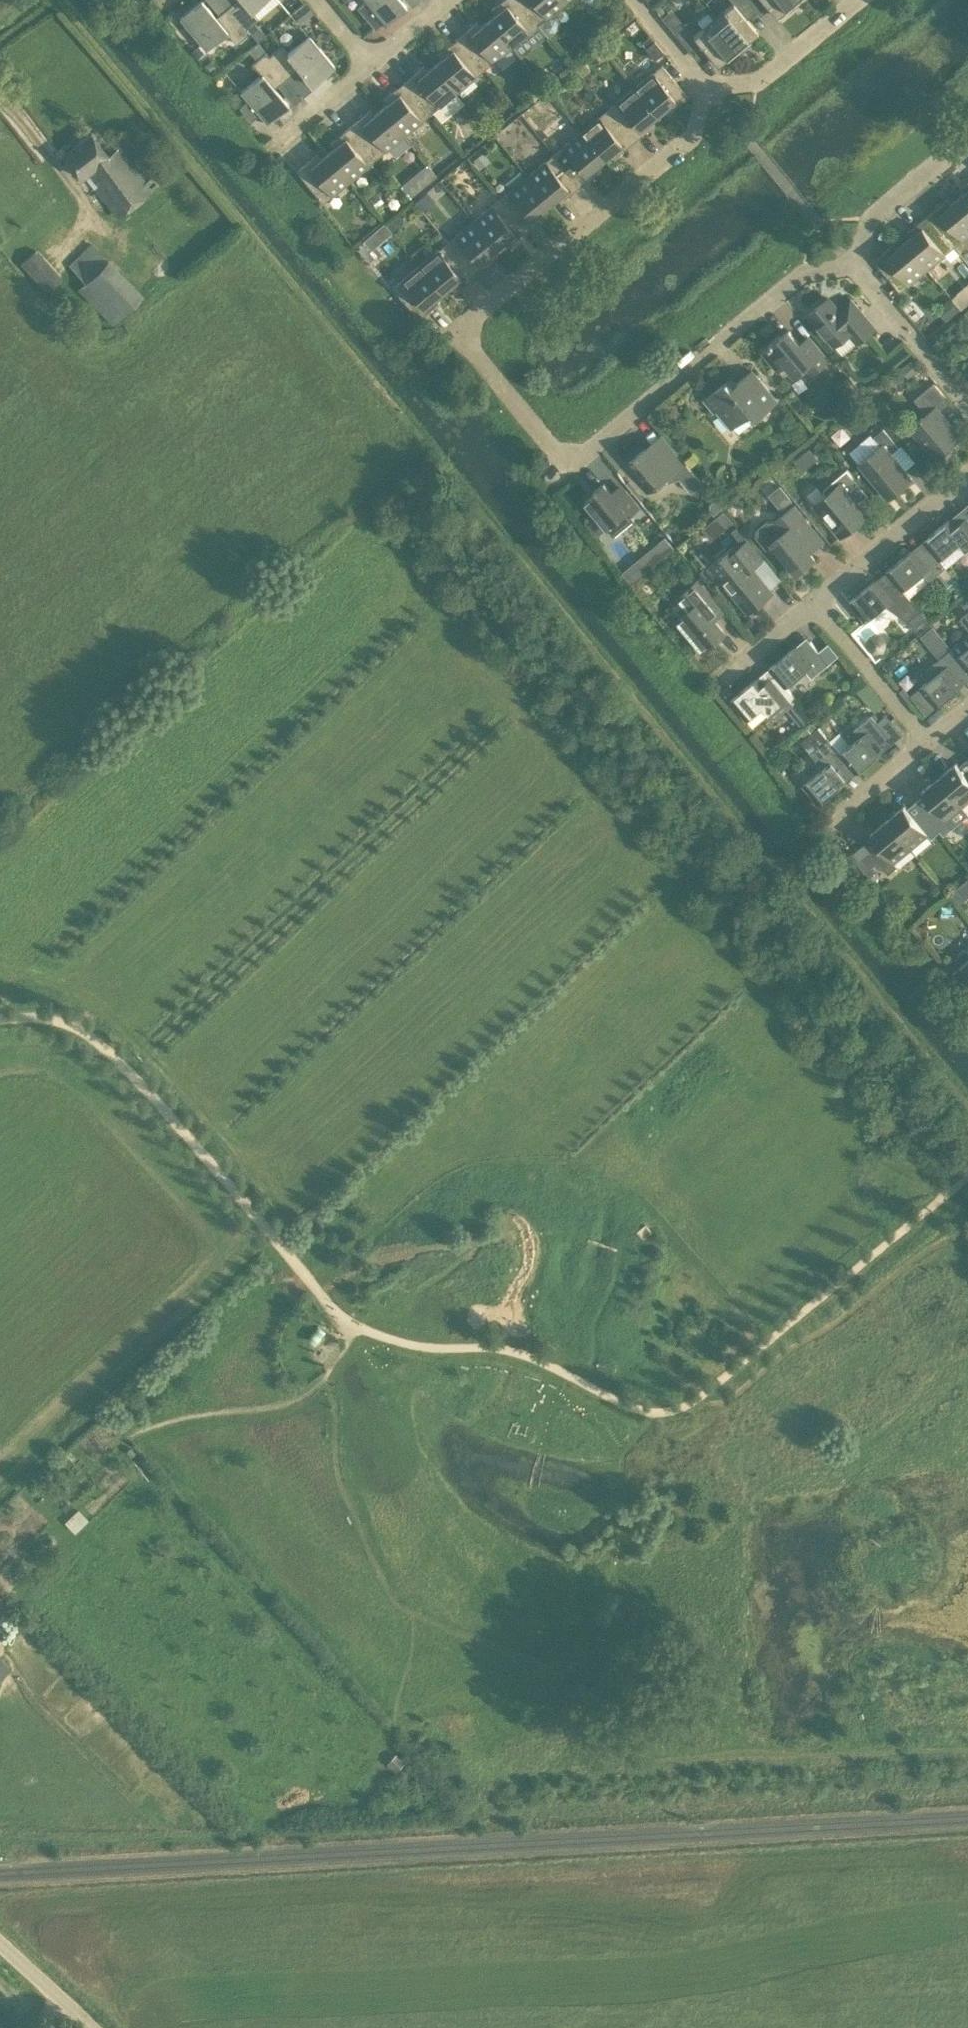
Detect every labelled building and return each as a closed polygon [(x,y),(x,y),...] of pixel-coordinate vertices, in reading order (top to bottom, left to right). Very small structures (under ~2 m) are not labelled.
[(248,32),(227,7),(215,17),(201,0),(200,0),(179,18),(205,49),(226,32),(235,43),(248,32)] [(227,7),(248,32),(249,32),(246,28),(258,17),(252,10),(264,0),(235,0),(227,7)] [(366,3),(360,8),(370,20),(376,15),(384,25),(406,6),(401,0),(364,0),(366,3)] [(486,21),(509,48),(535,26),(514,0),(502,0),(495,5),(496,6),(496,13),(486,21)] [(535,26),(537,24),(544,32),(546,30),(547,31),(553,31),(558,27),(559,21),(552,12),(562,3),(559,0),(514,0),(535,26)] [(799,4),(796,0),(762,0),(775,16),(784,8),(788,12),(799,4)] [(733,2),(712,18),(740,52),(751,43),(748,39),(757,31),(733,2)] [(305,3),(293,13),(299,21),(312,11),(305,3)] [(729,61),(740,52),(712,18),(693,35),(717,64),(726,57),(729,61)] [(482,70),(509,48),(486,21),(480,26),(474,25),(473,24),(455,38),(482,70)] [(688,35),(683,23),(673,31),(681,41),(688,35)] [(266,36),(258,26),(250,32),(258,43),(266,36)] [(278,40),(264,52),(285,77),(298,67),(312,84),(334,66),(308,34),(287,52),(278,40)] [(455,92),(482,70),(455,38),(442,50),(442,51),(442,57),(432,65),(455,92)] [(663,51),(654,40),(645,48),(653,57),(656,57),(663,51)] [(273,87),(285,77),(264,52),(257,44),(248,51),(255,59),(251,62),(260,74),(240,91),(247,100),(241,106),(251,118),(258,113),(266,122),(287,104),(273,87)] [(202,53),(197,47),(191,51),(196,58),(202,53)] [(590,66),(585,59),(576,66),(582,73),(590,66)] [(661,64),(634,86),(656,114),(664,107),(670,108),(671,109),(687,96),(661,64)] [(428,114),(455,92),(432,65),(426,70),(420,69),(419,68),(402,82),(428,114)] [(401,136),(428,114),(402,82),(388,94),(389,95),(388,101),(379,109),(401,136)] [(648,120),(656,114),(634,86),(607,109),(633,140),(649,128),(648,127),(648,120)] [(374,159),(401,136),(379,109),(373,114),(366,114),(365,113),(348,127),(374,159)] [(607,109),(580,131),(602,158),(610,151),(617,152),(617,153),(633,140),(607,109)] [(348,181),(374,159),(348,127),(334,138),(335,139),(335,146),(325,154),(348,181)] [(595,164),(602,158),(580,131),(553,153),(579,185),(595,172),(594,171),(595,164)] [(158,185),(152,177),(146,181),(132,163),(141,156),(130,141),(129,142),(128,141),(108,156),(90,133),(62,154),(81,179),(85,176),(116,217),(158,185)] [(482,152),(473,159),(477,164),(486,157),(482,152)] [(553,153),(526,175),(549,202),(557,196),(563,196),(564,197),(579,185),(553,153)] [(320,203),(348,181),(325,154),(319,159),(312,158),(312,157),(294,172),(320,203)] [(541,209),(549,202),(526,175),(500,197),(526,229),(541,216),(540,215),(541,209)] [(408,179),(399,186),(409,198),(418,190),(408,179)] [(958,197),(967,208),(967,181),(966,182),(967,183),(966,190),(958,197)] [(500,197),(473,219),(495,247),(503,240),(509,241),(510,242),(526,229),(500,197)] [(967,234),(967,208),(958,197),(951,203),(944,202),(943,201),(928,214),(954,246),(967,234)] [(913,234),(905,241),(927,268),(954,246),(928,214),(913,227),(913,228),(913,234)] [(487,253),(495,247),(473,219),(446,242),(472,273),(488,260),(487,260),(487,253)] [(391,231),(384,222),(375,229),(383,238),(391,231)] [(900,290),(927,268),(905,241),(897,247),(891,247),(890,246),(874,259),(900,290)] [(108,259),(92,242),(69,264),(84,282),(77,289),(112,324),(143,293),(108,258),(108,259)] [(457,286),(472,273),(446,242),(419,264),(441,291),(449,284),(456,285),(457,286)] [(46,292),(62,277),(36,249),(21,263),(46,292)] [(434,297),(441,291),(419,264),(392,286),(418,318),(434,305),(433,304),(434,297)] [(950,297),(959,309),(967,302),(967,283),(950,297)] [(856,342),(875,326),(851,297),(838,308),(828,296),(809,312),(835,344),(848,332),(856,342)] [(937,308),(946,319),(959,309),(950,297),(937,308)] [(829,358),(813,339),(804,347),(789,329),(763,350),(778,369),(785,363),(794,374),(805,365),(812,372),(829,358)] [(920,370),(912,361),(905,367),(912,376),(920,370)] [(733,385),(728,379),(707,396),(704,399),(714,411),(717,408),(731,426),(751,410),(756,416),(777,399),(752,369),(733,385)] [(925,417),(912,428),(935,457),(960,437),(939,410),(950,401),(936,383),(916,400),(925,411),(925,417)] [(867,417),(875,426),(881,422),(873,413),(867,417)] [(907,477),(886,453),(895,445),(880,427),(870,435),(867,432),(846,450),(884,496),(907,477)] [(692,490),(703,483),(685,460),(674,469),(652,442),(629,460),(639,472),(633,477),(646,493),(654,487),(681,477),(692,490)] [(812,503),(839,534),(864,513),(853,500),(853,495),(861,488),(844,468),(821,487),(821,491),(823,494),(812,503)] [(630,514),(640,506),(625,488),(615,495),(604,481),(593,490),(594,492),(585,500),(594,511),(586,517),(586,521),(595,532),(599,532),(606,526),(614,535),(634,519),(630,514)] [(777,483),(765,492),(778,509),(790,500),(777,483)] [(709,508),(714,513),(723,506),(715,497),(710,502),(709,508)] [(754,536),(765,549),(772,544),(795,571),(813,556),(799,539),(812,529),(792,504),(772,521),(764,521),(755,528),(754,536)] [(961,508),(924,539),(946,566),(967,547),(967,517),(961,508)] [(733,520),(724,509),(714,517),(723,528),(733,520)] [(744,536),(736,527),(732,531),(739,540),(744,536)] [(666,535),(659,541),(667,551),(675,545),(666,535)] [(734,547),(711,567),(748,611),(771,591),(751,567),(762,558),(746,539),(735,548),(734,547)] [(946,566),(924,539),(887,569),(920,609),(903,588),(923,572),(929,580),(946,566)] [(647,568),(639,557),(624,569),(632,580),(647,568)] [(930,621),(920,609),(887,569),(849,600),(865,620),(885,603),(908,619),(920,629),(930,621)] [(944,582),(950,590),(959,582),(953,575),(944,582)] [(701,650),(724,631),(703,605),(712,597),(698,579),(678,596),(688,609),(676,619),(701,650)] [(967,606),(967,594),(967,593),(959,600),(965,608),(967,606)] [(960,617),(967,627),(967,610),(960,617)] [(926,640),(937,631),(933,626),(921,635),(926,640)] [(951,647),(967,668),(967,634),(951,647)] [(770,666),(786,686),(806,669),(812,677),(829,662),(807,635),(770,666)] [(967,679),(967,668),(951,647),(922,672),(928,679),(920,686),(936,705),(967,679)] [(803,726),(813,718),(786,686),(770,666),(730,699),(747,719),(764,705),(774,717),(787,706),(803,726)] [(874,710),(884,701),(878,694),(877,692),(866,701),(874,710)] [(830,738),(828,737),(856,771),(894,740),(872,713),(854,728),(860,735),(850,743),(840,731),(830,739),(830,738)] [(819,802),(856,771),(828,737),(830,738),(819,724),(801,739),(823,766),(803,783),(819,802)] [(956,761),(939,775),(963,804),(967,800),(967,771),(966,773),(956,761)] [(963,804),(939,775),(922,790),(931,801),(923,809),(940,830),(943,833),(967,813),(967,811),(963,804)] [(904,804),(887,818),(911,847),(928,833),(931,837),(940,830),(923,809),(914,816),(904,804)] [(894,861),(911,847),(887,818),(870,832),(880,844),(871,851),(878,861),(888,873),(897,865),(894,861)] [(878,861),(871,851),(863,843),(851,853),(866,871),(878,861)] [(958,887),(950,894),(959,905),(967,898),(958,887)] [(966,948),(956,955),(967,970),(967,951),(966,948)] [(960,966),(953,972),(966,987),(967,985),(967,976),(960,966)] [(319,1322),(308,1338),(315,1343),(327,1327),(319,1322)] [(11,1666),(0,1654),(0,1677),(11,1666)]
